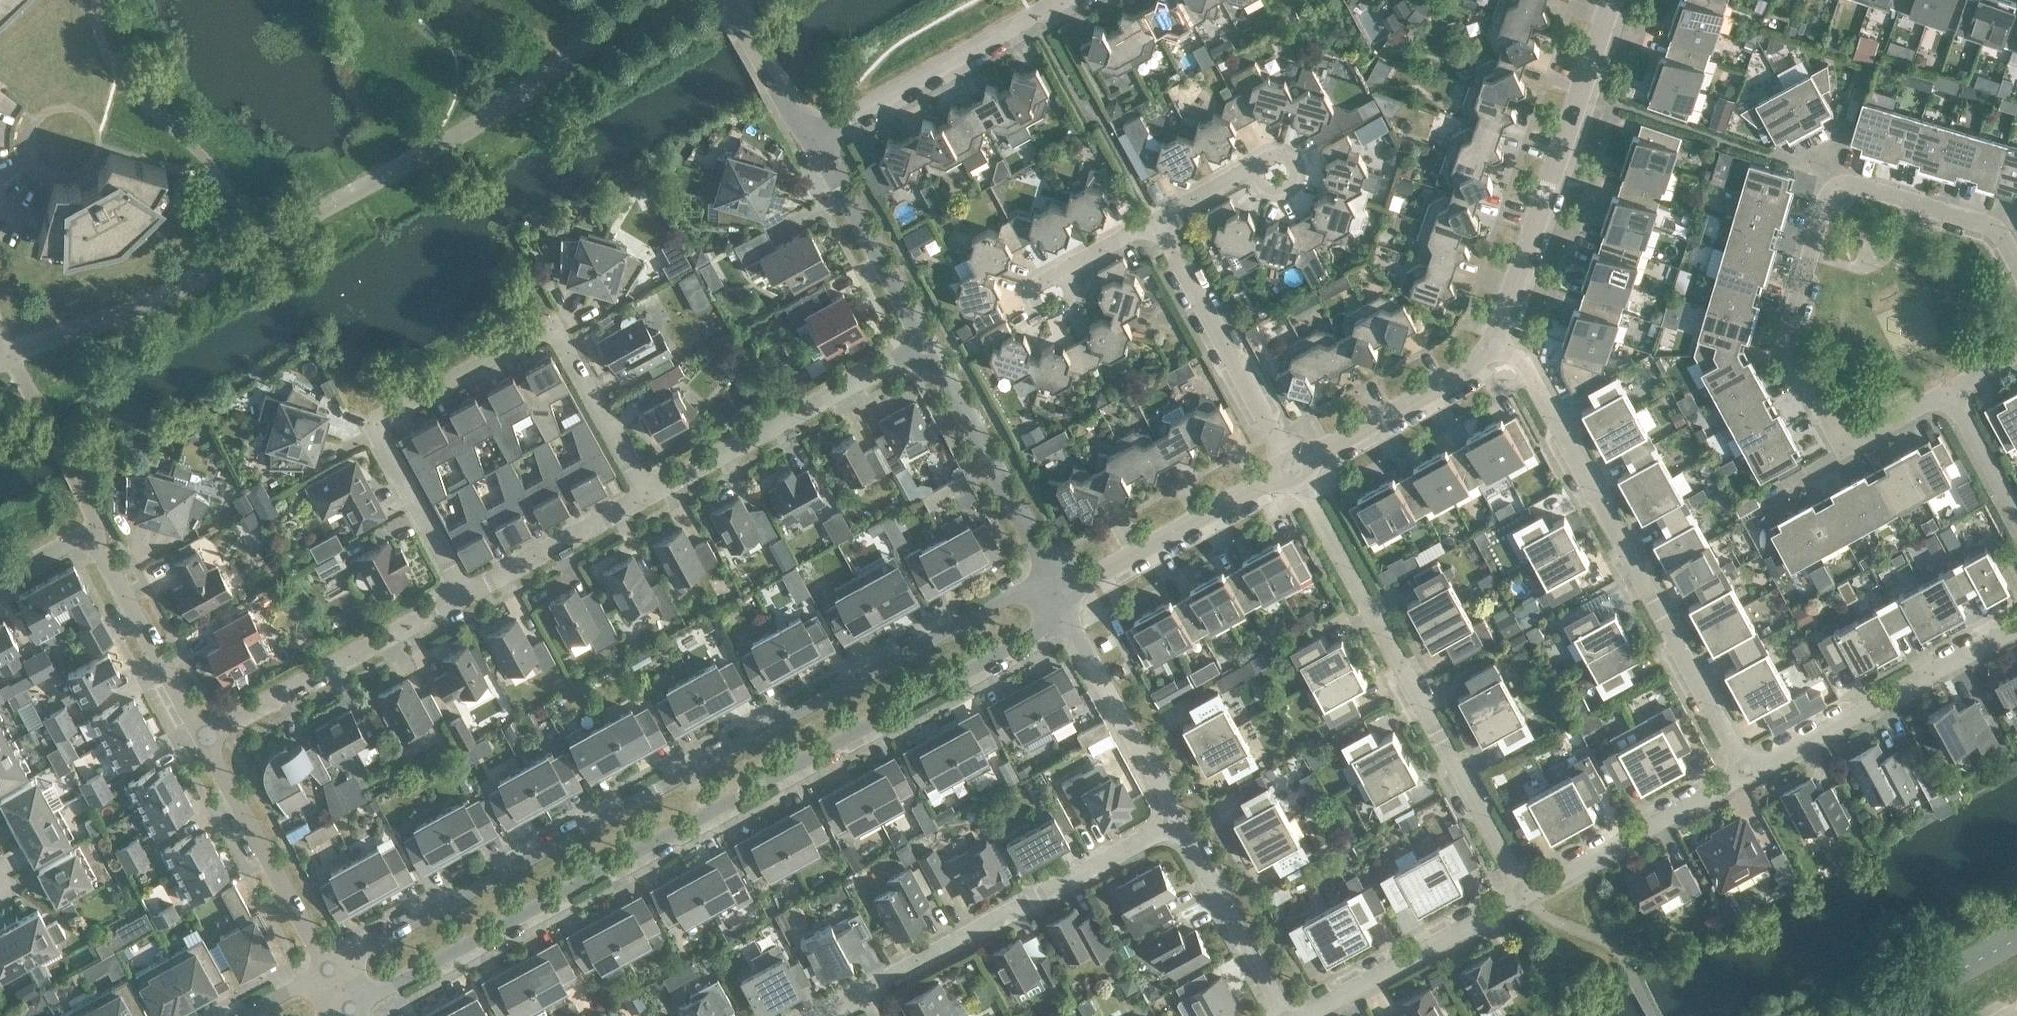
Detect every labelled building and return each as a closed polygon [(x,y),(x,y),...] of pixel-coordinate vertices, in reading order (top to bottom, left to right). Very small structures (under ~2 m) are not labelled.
[(13,0),(0,0),(0,9),(13,0)] [(1145,9),(1158,32),(1162,30),(1165,35),(1178,39),(1178,38),(1178,37),(1180,29),(1193,22),(1198,31),(1181,0),(1157,0),(1156,3),(1145,9)] [(1198,31),(1199,30),(1194,21),(1206,14),(1215,17),(1215,18),(1216,18),(1220,5),(1217,0),(1181,0),(1198,31)] [(1393,1),(1400,13),(1410,7),(1407,0),(1394,0),(1393,1)] [(1494,16),(1531,29),(1534,20),(1541,22),(1550,18),(1550,17),(1548,17),(1544,7),(1546,0),(1499,0),(1494,16)] [(1725,0),(1680,0),(1675,14),(1717,29),(1723,13),(1724,11),(1727,2),(1728,1),(1725,0)] [(1887,4),(1888,5),(1888,4),(1898,8),(1899,8),(1902,0),(1876,0),(1887,4)] [(1899,8),(1900,9),(1910,12),(1911,13),(1911,12),(1928,18),(1934,0),(1902,0),(1899,8)] [(1928,18),(1944,23),(1944,24),(1945,24),(1955,27),(1956,28),(1965,0),(1934,0),(1928,18)] [(1956,28),(1957,28),(1967,31),(1966,31),(1968,32),(1984,37),(1997,0),(1965,0),(1956,28)] [(2016,0),(1997,0),(1984,37),(2001,43),(2000,43),(2002,44),(2002,43),(2012,46),(2011,47),(2013,47),(2016,35),(2016,6),(2015,5),(2016,0)] [(1417,5),(1410,14),(1419,22),(1426,13),(1417,5)] [(1158,32),(1145,9),(1135,14),(1124,11),(1124,10),(1123,10),(1120,19),(1124,26),(1116,30),(1135,65),(1152,56),(1157,40),(1154,34),(1158,32)] [(1391,9),(1380,15),(1387,28),(1398,22),(1391,9)] [(1717,29),(1675,14),(1669,32),(1674,34),(1670,45),(1708,58),(1709,56),(1708,56),(1711,47),(1712,47),(1712,45),(1717,29)] [(1531,29),(1494,16),(1487,34),(1495,49),(1501,51),(1499,56),(1524,64),(1528,53),(1538,48),(1539,49),(1540,49),(1535,40),(1528,37),(1531,29)] [(1801,22),(1798,33),(1805,36),(1809,25),(1801,22)] [(1118,74),(1135,65),(1116,30),(1108,34),(1104,28),(1095,25),(1094,26),(1096,27),(1093,37),(1081,44),(1094,67),(1099,64),(1102,70),(1118,74)] [(1784,25),(1782,33),(1793,37),(1796,29),(1784,25)] [(1247,28),(1242,31),(1247,39),(1256,35),(1253,29),(1247,28)] [(1399,28),(1391,38),(1397,43),(1405,33),(1399,28)] [(1749,33),(1747,38),(1755,41),(1757,33),(1753,32),(1749,33)] [(1745,39),(1742,47),(1750,50),(1753,42),(1745,39)] [(1828,40),(1825,48),(1836,51),(1839,44),(1828,40)] [(1216,43),(1209,47),(1216,58),(1223,54),(1216,43)] [(1907,44),(1903,55),(1912,58),(1916,47),(1907,44)] [(1708,58),(1670,45),(1666,56),(1661,54),(1655,71),(1698,86),(1704,70),(1705,68),(1704,68),(1707,59),(1708,59),(1708,58)] [(1856,46),(1852,57),(1863,61),(1867,50),(1856,46)] [(1918,53),(1915,62),(1924,65),(1926,61),(1923,54),(1918,53)] [(1879,54),(1874,70),(1882,72),(1887,57),(1879,54)] [(1524,64),(1499,56),(1497,60),(1491,58),(1477,66),(1470,84),(1508,97),(1511,88),(1518,91),(1527,86),(1526,85),(1525,86),(1520,76),(1524,64)] [(1227,57),(1218,61),(1222,69),(1231,64),(1227,57)] [(1240,93),(1234,96),(1248,122),(1259,115),(1260,117),(1262,117),(1261,116),(1263,115),(1270,117),(1271,119),(1270,119),(1270,120),(1282,114),(1285,105),(1290,106),(1290,108),(1294,95),(1286,80),(1282,82),(1271,79),(1270,75),(1264,78),(1255,63),(1231,76),(1240,93)] [(1831,88),(1828,64),(1812,73),(1811,72),(1809,73),(1809,74),(1801,78),(1799,79),(1784,87),(1806,127),(1815,122),(1823,118),(1820,114),(1829,108),(1831,112),(1833,112),(1822,92),(1829,88),(1831,88)] [(1373,67),(1368,77),(1381,83),(1386,74),(1373,67)] [(1960,67),(1958,75),(1966,77),(1969,70),(1960,67)] [(1015,85),(1007,89),(1026,124),(1043,115),(1048,99),(1045,94),(1050,91),(1037,68),(1026,74),(1015,71),(1016,69),(1015,69),(1012,79),(1015,85)] [(1922,69),(1919,80),(1930,83),(1933,72),(1922,69)] [(1178,70),(1169,74),(1173,81),(1181,77),(1178,70)] [(1698,86),(1655,71),(1648,92),(1653,94),(1649,106),(1687,119),(1688,117),(1688,116),(1691,107),(1692,106),(1691,105),(1698,86)] [(1937,73),(1934,84),(1945,88),(1949,77),(1937,73)] [(2001,83),(1998,90),(2008,94),(2011,86),(2001,83)] [(1508,97),(1470,84),(1464,102),(1471,117),(1477,119),(1476,124),(1501,132),(1505,121),(1515,116),(1515,117),(1516,117),(1512,108),(1505,105),(1508,97)] [(984,97),(973,103),(986,126),(991,124),(994,129),(1006,133),(1013,146),(1032,135),(1026,124),(1007,89),(999,94),(996,87),(986,85),(986,86),(987,86),(984,97)] [(1733,86),(1729,97),(1736,99),(1739,89),(1733,86)] [(1311,91),(1309,87),(1294,95),(1290,108),(1291,108),(1291,107),(1296,108),(1294,117),(1300,129),(1301,128),(1303,127),(1309,129),(1310,130),(1309,131),(1310,132),(1312,131),(1319,143),(1364,118),(1358,107),(1350,111),(1333,106),(1325,92),(1322,94),(1311,91)] [(1806,127),(1784,87),(1769,96),(1769,95),(1767,96),(1768,97),(1759,101),(1757,102),(1741,111),(1760,127),(1761,126),(1760,126),(1767,122),(1778,141),(1780,141),(1778,137),(1787,132),(1789,136),(1806,127)] [(1373,89),(1372,92),(1375,98),(1381,108),(1386,116),(1402,99),(1373,89)] [(1248,122),(1234,96),(1226,100),(1222,116),(1213,113),(1212,117),(1203,123),(1199,121),(1194,138),(1200,150),(1201,149),(1200,148),(1204,145),(1209,154),(1222,158),(1222,156),(1222,154),(1228,151),(1230,151),(1230,152),(1231,153),(1235,139),(1230,131),(1235,129),(1236,130),(1237,130),(1236,128),(1248,122)] [(1724,97),(1720,108),(1729,111),(1733,100),(1724,97)] [(1375,98),(1358,107),(1364,118),(1381,108),(1375,98)] [(1866,101),(1863,100),(1850,143),(1852,143),(1853,139),(1864,142),(1862,147),(1880,153),(1893,109),(1876,104),(1877,104),(1875,103),(1875,104),(1865,101),(1866,101)] [(1113,101),(1107,104),(1112,113),(1121,108),(1118,103),(1113,101)] [(986,126),(973,103),(963,108),(952,105),(953,104),(951,104),(949,113),(952,119),(944,124),(963,159),(969,170),(988,159),(981,146),(985,134),(982,128),(986,126)] [(1909,114),(1893,109),(1880,153),(1898,158),(1900,153),(1910,156),(1909,160),(1922,117),(1920,117),(1911,114),(1909,114)] [(1382,113),(1355,127),(1363,142),(1390,127),(1382,113)] [(1200,150),(1194,138),(1177,133),(1176,137),(1166,142),(1162,141),(1160,150),(1144,145),(1149,130),(1141,115),(1123,125),(1151,175),(1162,168),(1163,170),(1164,169),(1164,168),(1168,165),(1173,173),(1186,177),(1186,176),(1185,176),(1186,174),(1192,171),(1194,171),(1194,172),(1195,172),(1199,159),(1194,151),(1199,149),(1200,150)] [(1923,117),(1922,117),(1909,160),(1910,160),(1911,156),(1921,159),(1920,164),(1938,169),(1950,126),(1934,121),(1932,120),(1932,121),(1923,118),(1923,117)] [(921,131),(910,137),(923,160),(927,158),(930,164),(946,168),(963,159),(944,124),(936,128),(933,122),(923,119),(923,120),(924,121),(921,131)] [(1681,136),(1643,123),(1639,135),(1634,133),(1627,154),(1670,169),(1677,149),(1677,148),(1677,147),(1680,138),(1681,138),(1681,136)] [(1501,132),(1476,124),(1474,128),(1468,126),(1453,134),(1447,152),(1485,165),(1488,156),(1495,159),(1504,154),(1503,153),(1502,154),(1497,144),(1501,132)] [(1766,124),(1757,129),(1763,139),(1772,134),(1766,124)] [(1967,131),(1950,126),(1938,169),(1956,175),(1957,170),(1967,173),(1966,177),(1967,177),(1979,134),(1978,134),(1968,131),(1969,131),(1967,130),(1967,131)] [(1095,134),(1087,138),(1094,150),(1101,146),(1095,134)] [(1981,134),(1979,134),(1967,177),(1969,173),(1979,176),(1977,181),(1995,186),(2008,143),(1992,138),(1990,137),(1990,138),(1980,135),(1981,134)] [(1336,191),(1365,200),(1368,188),(1375,190),(1380,174),(1368,170),(1360,155),(1349,152),(1352,143),(1347,135),(1322,149),(1328,161),(1326,162),(1327,163),(1328,162),(1329,164),(1327,171),(1325,172),(1325,171),(1323,172),(1330,184),(1339,186),(1338,191),(1336,191)] [(923,160),(910,137),(900,143),(889,140),(889,138),(888,138),(885,148),(889,154),(880,159),(895,185),(908,177),(917,180),(917,181),(918,181),(922,168),(919,163),(923,160)] [(722,161),(718,176),(771,192),(775,178),(767,176),(770,166),(763,164),(765,155),(767,156),(767,155),(740,138),(739,139),(741,141),(732,155),(728,154),(726,162),(722,161)] [(2008,143),(1995,186),(2013,192),(2015,186),(2016,187),(2016,145),(2008,143)] [(777,146),(774,152),(782,157),(786,151),(777,146)] [(1396,146),(1393,150),(1395,155),(1400,155),(1403,150),(1401,146),(1396,146)] [(1485,165),(1447,152),(1441,170),(1448,185),(1454,187),(1452,192),(1478,201),(1481,189),(1491,184),(1492,185),(1493,185),(1489,176),(1482,174),(1485,165)] [(97,174),(88,179),(80,184),(54,183),(38,239),(64,239),(64,247),(91,241),(92,249),(120,238),(119,237),(121,236),(121,237),(145,220),(139,214),(159,195),(152,191),(166,169),(110,153),(97,174)] [(1670,169),(1627,154),(1621,171),(1626,173),(1622,184),(1660,197),(1661,196),(1664,186),(1664,187),(1665,185),(1664,185),(1670,169)] [(874,160),(863,166),(879,194),(890,188),(874,160)] [(1402,162),(1399,171),(1408,175),(1410,169),(1408,164),(1402,162)] [(1794,174),(1750,162),(1750,164),(1747,174),(1747,173),(1746,175),(1747,175),(1742,192),(1785,204),(1791,186),(1786,185),(1788,175),(1793,176),(1794,174)] [(1120,191),(1107,166),(1099,170),(1091,168),(1087,183),(1086,183),(1085,187),(1075,192),(1071,191),(1066,208),(1073,220),(1073,219),(1072,218),(1077,215),(1081,223),(1095,227),(1095,226),(1094,226),(1095,224),(1101,221),(1103,221),(1102,222),(1104,222),(1107,209),(1103,201),(1108,198),(1108,200),(1110,199),(1109,198),(1120,191)] [(1699,170),(1698,176),(1707,179),(1711,169),(1705,168),(1699,170)] [(771,192),(718,176),(713,191),(717,192),(714,200),(718,201),(717,221),(715,221),(715,222),(752,223),(752,222),(750,222),(753,211),(757,212),(759,203),(767,205),(771,192)] [(1398,177),(1395,188),(1408,192),(1411,181),(1398,177)] [(1660,197),(1622,184),(1619,195),(1613,193),(1607,211),(1650,225),(1656,209),(1657,208),(1660,198),(1660,197)] [(1365,200),(1336,191),(1335,192),(1337,193),(1336,197),(1327,195),(1315,201),(1315,203),(1316,202),(1317,204),(1315,210),(1313,211),(1312,211),(1313,213),(1301,220),(1315,245),(1323,241),(1326,232),(1336,235),(1350,228),(1354,235),(1362,230),(1360,227),(1364,215),(1367,213),(1363,207),(1365,200)] [(1478,201),(1452,192),(1451,197),(1445,195),(1430,202),(1424,220),(1462,233),(1465,224),(1471,227),(1480,222),(1480,221),(1479,222),(1474,212),(1478,201)] [(1785,204),(1742,192),(1737,208),(1736,210),(1737,210),(1734,219),(1733,219),(1733,220),(1776,233),(1776,232),(1772,231),(1775,221),(1780,222),(1785,204)] [(1248,270),(1264,261),(1255,246),(1259,233),(1258,233),(1258,235),(1253,233),(1256,224),(1249,212),(1248,213),(1248,214),(1247,215),(1240,213),(1239,211),(1240,211),(1239,210),(1237,211),(1231,199),(1205,213),(1209,221),(1218,223),(1215,234),(1224,250),(1228,248),(1238,251),(1248,270)] [(1017,215),(1009,219),(1023,244),(1035,238),(1036,240),(1037,239),(1036,238),(1041,235),(1045,243),(1058,247),(1059,246),(1058,246),(1058,244),(1064,240),(1066,241),(1066,242),(1067,242),(1071,229),(1067,221),(1071,218),(1072,220),(1073,220),(1066,208),(1050,203),(1048,207),(1039,212),(1035,211),(1032,219),(1017,215)] [(1650,225),(1607,211),(1601,228),(1607,230),(1603,241),(1641,254),(1642,253),(1641,253),(1644,243),(1645,243),(1645,242),(1650,225)] [(1023,244),(1009,219),(1002,223),(999,232),(989,229),(973,238),(974,241),(971,252),(968,254),(976,269),(989,273),(989,272),(988,272),(989,267),(998,269),(1010,263),(1009,262),(1008,260),(1010,254),(1011,253),(1012,253),(1013,253),(1012,251),(1023,244)] [(1315,245),(1301,220),(1290,226),(1289,224),(1288,225),(1286,226),(1280,224),(1279,223),(1279,222),(1279,221),(1267,228),(1264,237),(1259,235),(1260,234),(1259,233),(1255,246),(1264,261),(1267,259),(1278,263),(1280,266),(1295,258),(1299,264),(1301,264),(1312,285),(1329,275),(1314,246),(1315,245)] [(1462,233),(1424,220),(1417,238),(1425,253),(1431,255),(1429,260),(1454,269),(1458,257),(1468,252),(1469,254),(1470,253),(1466,244),(1459,242),(1462,233)] [(1776,233),(1733,220),(1733,222),(1730,231),(1729,233),(1730,233),(1725,249),(1769,262),(1774,244),(1769,242),(1772,232),(1776,233)] [(926,222),(902,235),(910,249),(933,236),(926,222)] [(829,267),(808,229),(791,238),(793,240),(784,245),(783,242),(775,247),(765,228),(734,245),(749,273),(765,265),(770,274),(783,267),(793,287),(829,267)] [(575,287),(589,291),(604,238),(589,233),(588,237),(580,235),(579,239),(562,239),(562,237),(561,236),(560,268),(561,269),(561,267),(570,269),(568,277),(578,280),(575,287)] [(620,242),(604,238),(589,291),(602,295),(604,287),(614,290),(615,287),(625,290),(625,291),(626,292),(645,261),(644,260),(642,262),(625,251),(626,248),(619,246),(620,242)] [(1690,239),(1687,249),(1692,251),(1698,248),(1700,243),(1690,239)] [(1641,254),(1603,241),(1599,252),(1594,250),(1588,267),(1631,282),(1637,266),(1637,264),(1640,255),(1641,255),(1641,254)] [(696,248),(689,252),(695,263),(706,257),(702,250),(696,248)] [(1769,262),(1725,249),(1720,266),(1719,267),(1720,267),(1717,277),(1716,278),(1759,291),(1759,290),(1755,289),(1758,279),(1763,280),(1769,262)] [(1111,314),(1124,318),(1139,310),(1137,306),(1140,296),(1144,294),(1135,277),(1125,274),(1127,265),(1123,258),(1098,272),(1104,283),(1102,285),(1103,286),(1103,285),(1104,287),(1102,294),(1100,295),(1100,294),(1099,294),(1106,306),(1115,309),(1113,314),(1111,314)] [(710,259),(698,266),(703,275),(715,269),(710,259)] [(670,260),(662,265),(668,276),(676,272),(670,260)] [(1454,269),(1429,260),(1427,265),(1422,263),(1407,270),(1400,289),(1438,302),(1441,293),(1448,295),(1457,291),(1457,289),(1455,290),(1450,280),(1454,269)] [(1147,262),(1136,268),(1141,277),(1152,271),(1147,262)] [(546,266),(539,270),(545,281),(556,275),(552,268),(546,266)] [(1631,282),(1588,267),(1582,285),(1587,287),(1583,298),(1622,311),(1622,309),(1625,300),(1626,299),(1625,298),(1631,282)] [(694,269),(677,278),(696,313),(713,304),(694,269)] [(989,273),(976,269),(961,277),(963,281),(960,291),(956,293),(965,310),(976,313),(973,321),(977,329),(1003,315),(996,304),(998,302),(998,301),(997,302),(996,300),(998,293),(1000,292),(1000,293),(1001,292),(995,280),(986,278),(987,273),(989,273)] [(1681,270),(1678,279),(1685,282),(1688,272),(1681,270)] [(1759,291),(1716,278),(1716,279),(1713,289),(1713,290),(1708,307),(1752,320),(1757,301),(1752,300),(1755,290),(1759,291)] [(1330,282),(1319,287),(1325,297),(1335,291),(1330,282)] [(785,305),(813,357),(863,330),(843,293),(832,299),(823,284),(785,305)] [(1315,290),(1303,296),(1308,304),(1319,297),(1315,290)] [(1380,295),(1364,304),(1383,339),(1391,335),(1394,341),(1404,344),(1404,343),(1403,342),(1406,332),(1417,326),(1404,302),(1399,305),(1396,299),(1380,295)] [(1670,295),(1665,310),(1680,315),(1685,301),(1670,295)] [(1622,311),(1583,298),(1580,309),(1575,307),(1569,324),(1612,339),(1617,323),(1618,323),(1618,321),(1621,312),(1622,311)] [(1383,339),(1364,304),(1347,313),(1342,329),(1345,335),(1341,337),(1353,360),(1364,355),(1375,358),(1374,359),(1375,360),(1378,350),(1375,344),(1383,339)] [(1266,305),(1258,310),(1261,316),(1270,312),(1266,305)] [(1752,320),(1708,307),(1703,323),(1702,325),(1703,325),(1700,334),(1699,337),(1694,354),(1742,349),(1743,347),(1738,346),(1741,336),(1746,338),(1752,320)] [(1652,313),(1651,318),(1660,322),(1664,312),(1658,310),(1652,313)] [(609,313),(595,321),(599,328),(613,320),(609,313)] [(635,315),(630,314),(623,318),(622,322),(624,326),(599,340),(615,368),(630,360),(637,372),(671,353),(659,330),(650,335),(641,317),(637,319),(635,315)] [(1124,318),(1111,314),(1111,315),(1113,315),(1111,320),(1102,318),(1090,324),(1091,325),(1092,325),(1093,327),(1091,333),(1089,334),(1089,333),(1087,334),(1089,336),(1077,342),(1091,368),(1098,364),(1101,355),(1112,358),(1128,349),(1126,346),(1129,335),(1132,333),(1124,318)] [(966,322),(956,328),(961,338),(972,333),(966,322)] [(1016,377),(1031,369),(1035,356),(1034,356),(1033,358),(1029,356),(1031,347),(1025,335),(1024,336),(1022,337),(1016,336),(1015,334),(1015,333),(1015,332),(1013,333),(1006,322),(981,336),(985,343),(994,346),(991,356),(1000,373),(1003,371),(1014,374),(1016,377)] [(1650,323),(1646,333),(1654,335),(1657,326),(1650,323)] [(1612,339),(1569,324),(1563,342),(1568,343),(1564,355),(1563,361),(1563,367),(1564,372),(1566,378),(1573,389),(1572,389),(1573,391),(1605,373),(1604,371),(1602,368),(1603,366),(1602,366),(1605,357),(1606,357),(1606,355),(1612,339)] [(1317,329),(1300,339),(1320,374),(1328,369),(1331,376),(1341,379),(1341,377),(1340,377),(1343,366),(1353,360),(1341,337),(1336,340),(1333,334),(1317,329)] [(1320,374),(1300,339),(1283,348),(1279,364),(1282,369),(1277,372),(1278,374),(1289,395),(1290,395),(1301,389),(1311,392),(1311,394),(1312,394),(1315,385),(1312,378),(1320,374)] [(1091,368),(1077,342),(1065,349),(1064,347),(1063,347),(1063,348),(1062,349),(1055,347),(1054,345),(1055,345),(1054,344),(1042,350),(1040,359),(1035,358),(1035,356),(1031,369),(1039,384),(1043,382),(1053,385),(1055,389),(1071,380),(1074,370),(1083,372),(1091,368)] [(1743,350),(1742,349),(1694,354),(1703,370),(1704,372),(1709,380),(1709,381),(1709,382),(1710,382),(1718,397),(1758,375),(1749,359),(1744,361),(1739,352),(1743,350)] [(570,390),(550,354),(549,355),(524,369),(528,376),(516,383),(531,411),(546,439),(547,439),(560,432),(550,401),(570,390)] [(1660,358),(1656,360),(1663,371),(1667,369),(1660,358)] [(1188,361),(1176,367),(1182,379),(1194,372),(1188,361)] [(668,385),(685,375),(679,363),(649,379),(655,392),(657,391),(662,398),(643,409),(642,408),(641,408),(641,409),(638,411),(646,425),(649,423),(657,437),(658,437),(657,436),(661,433),(665,437),(674,426),(686,420),(687,421),(688,420),(680,406),(685,403),(678,389),(673,392),(668,385)] [(516,383),(512,375),(511,376),(486,390),(490,397),(479,403),(478,404),(493,431),(493,432),(508,459),(509,460),(522,453),(512,421),(531,411),(516,383)] [(1767,392),(1758,375),(1718,397),(1726,412),(1727,414),(1727,413),(1732,422),(1731,422),(1732,423),(1771,402),(1771,401),(1767,404),(1762,394),(1767,392)] [(329,376),(318,382),(326,396),(337,390),(329,376)] [(1583,410),(1595,432),(1636,410),(1624,388),(1623,388),(1617,376),(1593,390),(1600,401),(1583,410)] [(1662,381),(1651,388),(1656,397),(1667,391),(1662,381)] [(274,405),(270,421),(324,436),(327,423),(320,421),(323,411),(315,409),(318,400),(319,401),(320,400),(293,383),(292,384),(294,385),(285,400),(280,399),(278,406),(274,405)] [(1141,385),(1133,390),(1137,398),(1144,394),(1144,390),(1141,385)] [(1094,394),(1092,400),(1096,407),(1106,401),(1100,391),(1094,394)] [(2006,398),(2009,403),(1999,408),(1997,404),(1996,405),(1998,408),(1989,413),(1987,409),(1985,410),(2007,450),(2008,449),(2016,444),(2016,392),(2006,398)] [(1130,393),(1122,397),(1127,405),(1134,401),(1130,393)] [(479,403),(474,396),(473,396),(473,397),(449,410),(453,418),(441,424),(440,424),(455,452),(455,453),(470,480),(472,481),(484,474),(474,442),(493,432),(493,431),(478,404),(479,403)] [(1180,404),(1180,405),(1199,440),(1207,435),(1210,442),(1220,445),(1220,443),(1219,443),(1222,432),(1233,426),(1221,403),(1216,406),(1213,400),(1200,396),(1199,398),(1200,398),(1198,406),(1185,413),(1180,404)] [(913,402),(879,420),(885,431),(874,437),(894,472),(906,465),(899,454),(906,450),(909,455),(927,446),(924,440),(932,436),(913,402)] [(1772,402),(1771,402),(1732,423),(1733,425),(1733,424),(1738,433),(1737,433),(1738,435),(1747,450),(1787,428),(1777,411),(1773,414),(1768,405),(1772,402)] [(1199,440),(1180,405),(1179,405),(1163,414),(1158,430),(1161,435),(1157,438),(1170,461),(1180,455),(1191,458),(1190,460),(1192,460),(1194,451),(1191,444),(1199,440)] [(1648,432),(1636,410),(1595,432),(1607,455),(1624,445),(1630,456),(1653,443),(1648,432)] [(1680,411),(1672,415),(1678,425),(1686,421),(1680,411)] [(441,424),(437,416),(435,417),(436,417),(411,431),(415,438),(403,445),(402,444),(401,444),(433,502),(446,494),(436,463),(455,453),(455,452),(440,424),(441,424)] [(616,475),(585,417),(571,425),(581,456),(562,467),(577,495),(576,495),(581,503),(582,502),(581,502),(606,488),(602,481),(614,474),(615,475),(616,475)] [(1535,452),(1516,417),(1502,425),(1499,420),(1483,429),(1505,469),(1520,461),(1521,460),(1533,453),(1533,454),(1535,452)] [(324,436),(270,421),(266,436),(269,437),(267,445),(271,446),(271,465),(269,465),(269,466),(303,467),(303,466),(301,466),(304,456),(309,457),(312,447),(320,450),(324,436)] [(1039,424),(1025,432),(1031,442),(1044,435),(1039,424)] [(1702,427),(1696,431),(1701,439),(1707,436),(1702,427)] [(1796,444),(1787,428),(1747,450),(1755,465),(1755,466),(1756,466),(1760,475),(1761,477),(1801,456),(1800,454),(1796,456),(1791,447),(1796,444)] [(1064,429),(1053,435),(1059,446),(1070,440),(1064,429)] [(1505,469),(1483,429),(1467,438),(1469,443),(1459,448),(1478,484),(1480,483),(1479,483),(1488,478),(1490,477),(1505,469)] [(540,430),(532,434),(537,443),(545,438),(540,430)] [(1133,430),(1117,439),(1136,474),(1144,470),(1147,476),(1157,479),(1157,478),(1156,477),(1159,467),(1170,461),(1157,438),(1152,440),(1149,435),(1133,430)] [(886,470),(873,447),(863,453),(853,435),(831,447),(851,482),(872,471),(875,476),(886,470)] [(1954,461),(1940,435),(1939,436),(1941,440),(1932,444),(1930,441),(1928,441),(1931,445),(1921,450),(1919,446),(1902,455),(1924,495),(1939,486),(1939,487),(1941,486),(1940,485),(1949,481),(1951,480),(1944,466),(1953,461),(1954,461)] [(547,439),(546,439),(533,445),(543,477),(524,487),(524,488),(539,515),(539,516),(543,523),(544,523),(544,522),(568,509),(565,501),(576,495),(577,495),(562,467),(547,439)] [(1136,474),(1117,439),(1116,439),(1121,448),(1108,455),(1100,453),(1100,452),(1099,452),(1095,464),(1098,470),(1094,472),(1106,496),(1117,490),(1128,493),(1127,494),(1128,495),(1131,485),(1128,479),(1136,474)] [(1659,453),(1653,443),(1630,456),(1635,466),(1618,476),(1630,498),(1672,475),(1659,453)] [(1478,484),(1459,448),(1449,454),(1446,449),(1430,458),(1452,498),(1467,489),(1467,490),(1469,489),(1477,484),(1478,484)] [(1714,451),(1709,454),(1714,463),(1723,458),(1720,453),(1714,451)] [(1924,495),(1902,455),(1886,464),(1888,468),(1879,474),(1877,470),(1876,470),(1898,509),(1899,509),(1899,508),(1907,504),(1908,504),(1909,503),(1924,495)] [(1452,498),(1430,458),(1414,467),(1417,471),(1406,477),(1426,512),(1427,512),(1427,511),(1435,507),(1436,507),(1437,506),(1452,498)] [(509,460),(508,459),(495,466),(505,498),(487,508),(486,508),(501,536),(505,544),(506,543),(531,529),(527,522),(539,516),(539,515),(524,488),(524,487),(509,460)] [(366,484),(354,463),(310,487),(324,513),(343,502),(356,527),(382,513),(371,493),(373,492),(373,491),(370,492),(366,484),(368,483),(368,482),(366,484)] [(1096,501),(1106,496),(1094,472),(1089,475),(1086,469),(1073,465),(1073,467),(1074,467),(1071,476),(1059,482),(1049,480),(1050,478),(1049,478),(1045,490),(1053,505),(1066,498),(1072,509),(1081,504),(1084,511),(1094,514),(1094,512),(1093,512),(1096,501)] [(824,501),(817,489),(806,469),(795,476),(791,469),(777,476),(781,483),(769,490),(786,521),(798,515),(803,524),(817,516),(812,507),(824,501)] [(143,524),(157,527),(172,474),(157,470),(156,473),(148,471),(147,474),(127,474),(127,472),(126,472),(125,508),(127,508),(127,507),(137,510),(136,513),(146,516),(143,524)] [(1898,509),(1876,470),(1878,474),(1869,479),(1866,474),(1850,484),(1871,523),(1886,515),(1887,515),(1888,515),(1888,514),(1897,510),(1898,509)] [(970,484),(964,473),(922,496),(928,507),(970,484)] [(188,478),(172,474),(157,527),(170,531),(172,524),(182,527),(184,519),(193,522),(192,523),(193,524),(210,497),(209,496),(208,498),(193,489),(194,484),(187,482),(188,478)] [(1684,497),(1672,475),(1630,498),(1643,520),(1659,511),(1665,521),(1689,508),(1683,497),(1684,497)] [(1426,512),(1406,477),(1396,482),(1394,478),(1378,487),(1399,526),(1414,518),(1415,519),(1416,518),(1416,517),(1425,513),(1426,512)] [(472,481),(470,480),(457,487),(467,519),(448,529),(467,565),(468,564),(493,550),(489,543),(501,536),(486,508),(487,508),(472,481)] [(1971,481),(1959,487),(1970,507),(1982,501),(1971,481)] [(913,483),(906,486),(912,497),(922,491),(919,485),(913,483)] [(1871,523),(1850,484),(1833,493),(1836,497),(1826,502),(1824,498),(1824,499),(1845,538),(1846,537),(1855,532),(1855,533),(1856,532),(1871,523)] [(1399,526),(1378,487),(1361,495),(1364,500),(1350,508),(1369,543),(1371,542),(1380,537),(1381,537),(1381,536),(1399,526)] [(1704,488),(1688,496),(1693,505),(1709,496),(1704,488)] [(1761,503),(1754,491),(1733,503),(1740,515),(1761,503)] [(245,493),(234,498),(241,512),(252,506),(245,493)] [(750,517),(746,509),(739,497),(711,513),(732,550),(759,535),(762,541),(776,533),(763,510),(750,517)] [(1845,538),(1824,499),(1823,499),(1825,503),(1816,508),(1813,503),(1797,512),(1819,552),(1834,544),(1835,543),(1844,538),(1844,539),(1845,538)] [(1510,503),(1495,511),(1499,518),(1514,510),(1510,503)] [(1695,518),(1689,508),(1665,521),(1671,532),(1654,541),(1666,563),(1707,540),(1695,518)] [(252,510),(239,517),(246,529),(259,522),(252,510)] [(853,532),(840,510),(823,520),(835,542),(853,532)] [(1487,515),(1485,521),(1488,526),(1497,521),(1492,512),(1487,515)] [(1819,552),(1797,512),(1780,521),(1783,526),(1774,531),(1772,527),(1770,528),(1792,567),(1794,566),(1802,561),(1804,561),(1804,560),(1819,552)] [(894,515),(884,520),(889,531),(900,525),(894,515)] [(1523,540),(1536,562),(1577,540),(1565,517),(1548,527),(1541,515),(1518,528),(1524,540),(1523,540)] [(880,520),(868,527),(872,535),(884,528),(880,520)] [(1936,521),(1926,527),(1929,534),(1940,528),(1936,521)] [(968,524),(944,537),(965,576),(981,567),(978,560),(997,550),(1000,556),(1001,556),(984,524),(971,530),(968,524)] [(1953,526),(1942,532),(1951,550),(1963,544),(1953,526)] [(693,547),(682,528),(653,544),(674,583),(702,567),(703,569),(718,561),(707,540),(693,547)] [(1484,531),(1474,537),(1480,548),(1490,543),(1484,531)] [(334,533),(308,547),(316,561),(342,547),(334,533)] [(1448,535),(1442,538),(1447,547),(1456,542),(1454,537),(1448,535)] [(965,576),(944,537),(921,550),(920,548),(907,555),(929,596),(930,595),(926,589),(945,578),(949,584),(965,576)] [(1312,575),(1293,539),(1278,547),(1276,542),(1260,551),(1281,591),(1296,583),(1297,583),(1298,582),(1310,575),(1310,576),(1312,575)] [(394,552),(388,540),(356,558),(362,568),(358,571),(356,574),(356,578),(357,581),(360,584),(363,586),(367,586),(370,584),(376,595),(408,578),(402,566),(409,562),(401,548),(394,552)] [(1589,562),(1577,540),(1536,562),(1548,584),(1538,590),(1544,601),(1578,583),(1572,571),(1589,562)] [(1719,563),(1707,540),(1666,563),(1678,585),(1695,576),(1701,586),(1725,573),(1719,563)] [(1891,541),(1885,544),(1890,553),(1899,548),(1896,543),(1891,541)] [(1965,560),(1954,566),(1967,589),(1978,584),(1987,601),(2010,588),(1987,547),(1964,560),(1965,560)] [(1428,549),(1417,555),(1421,562),(1432,556),(1428,549)] [(346,564),(338,550),(314,564),(321,578),(346,564)] [(208,570),(197,551),(174,564),(181,576),(182,575),(186,582),(174,589),(190,617),(232,594),(216,566),(208,570)] [(789,551),(776,558),(782,569),(795,562),(789,551)] [(1281,591),(1260,551),(1243,560),(1246,565),(1236,570),(1255,606),(1256,605),(1265,600),(1267,599),(1266,599),(1281,591)] [(1776,553),(1765,559),(1775,576),(1785,571),(1776,553)] [(1902,553),(1893,558),(1897,565),(1906,560),(1902,553)] [(661,579),(651,585),(649,586),(633,555),(603,571),(627,616),(656,600),(665,618),(678,611),(661,579)] [(1869,556),(1861,560),(1865,569),(1873,564),(1869,556)] [(809,560),(798,566),(805,578),(816,572),(809,560)] [(1733,560),(1724,565),(1728,571),(1736,567),(1733,560)] [(1824,563),(1810,571),(1821,592),(1835,584),(1824,563)] [(73,565),(39,584),(60,624),(61,623),(52,607),(68,599),(84,627),(79,629),(91,651),(112,639),(85,590),(86,589),(73,565)] [(1967,589),(1954,566),(1944,571),(1943,571),(1921,583),(1944,624),(1966,612),(1957,595),(1967,589)] [(794,567),(781,574),(789,588),(802,581),(794,567)] [(1387,568),(1378,572),(1384,583),(1393,579),(1387,568)] [(1736,568),(1729,572),(1732,578),(1739,574),(1736,568)] [(1408,603),(1420,625),(1461,603),(1449,581),(1442,569),(1419,582),(1425,594),(1408,603)] [(884,570),(860,583),(881,622),(897,613),(893,607),(913,596),(916,602),(917,602),(900,570),(887,577),(884,570)] [(1255,606),(1236,570),(1226,576),(1223,571),(1207,580),(1229,620),(1244,611),(1244,612),(1245,611),(1254,606),(1255,606)] [(1731,584),(1725,573),(1701,586),(1707,597),(1690,606),(1702,628),(1743,606),(1731,584)] [(1848,578),(1837,584),(1843,594),(1854,588),(1848,578)] [(1229,620),(1207,580),(1191,589),(1193,593),(1183,599),(1203,634),(1204,634),(1203,633),(1212,629),(1214,628),(1229,620)] [(881,622),(860,583),(836,596),(839,603),(827,610),(844,642),(845,641),(842,635),(861,624),(865,631),(881,622)] [(1944,624),(1921,583),(1899,595),(1899,596),(1889,601),(1902,625),(1912,619),(1922,636),(1944,624)] [(60,624),(39,584),(19,595),(26,607),(21,610),(36,637),(37,637),(39,640),(53,632),(51,629),(60,624)] [(596,650),(619,637),(596,595),(583,602),(575,587),(550,601),(560,620),(557,622),(568,643),(587,633),(596,650)] [(1203,634),(1183,599),(1173,605),(1170,600),(1154,609),(1176,648),(1191,640),(1191,641),(1193,640),(1193,639),(1201,635),(1203,634)] [(1902,625),(1889,601),(1878,607),(1856,619),(1878,660),(1901,648),(1891,631),(1902,625)] [(1473,623),(1461,603),(1420,625),(1432,647),(1444,641),(1455,661),(1484,646),(1484,645),(1495,639),(1483,618),(1473,623)] [(1526,603),(1515,609),(1525,627),(1535,621),(1526,603)] [(1805,605),(1794,611),(1800,621),(1811,616),(1805,605)] [(1755,628),(1743,606),(1702,628),(1714,650),(1731,641),(1737,652),(1760,639),(1755,628)] [(1176,648),(1154,609),(1138,618),(1141,622),(1126,630),(1146,665),(1148,664),(1156,659),(1157,660),(1158,659),(1158,658),(1176,648)] [(1575,634),(1587,656),(1628,633),(1616,611),(1599,620),(1593,609),(1569,622),(1575,633),(1575,634)] [(215,630),(221,642),(207,650),(223,678),(231,673),(231,674),(235,672),(234,671),(256,659),(247,644),(261,636),(248,612),(215,630)] [(1309,612),(1299,618),(1303,626),(1314,621),(1309,612)] [(1511,612),(1497,620),(1506,637),(1520,629),(1511,612)] [(711,613),(699,619),(703,627),(715,621),(711,613)] [(799,616),(776,629),(797,668),(813,659),(809,653),(828,642),(832,648),(833,648),(816,616),(803,623),(799,616)] [(0,621),(0,664),(4,671),(20,662),(13,649),(18,646),(4,619),(0,621)] [(516,619),(487,635),(508,674),(536,658),(542,669),(555,661),(543,639),(531,646),(516,619)] [(1878,660),(1856,619),(1834,631),(1823,638),(1836,661),(1847,655),(1856,672),(1878,660)] [(1538,625),(1528,630),(1534,641),(1544,635),(1538,625)] [(797,668),(776,629),(752,642),(755,649),(743,656),(760,688),(761,687),(758,681),(777,670),(780,677),(797,668)] [(1523,632),(1512,638),(1520,652),(1531,646),(1523,632)] [(1640,655),(1628,633),(1587,656),(1599,678),(1606,689),(1629,676),(1623,665),(1640,655)] [(1301,662),(1313,684),(1354,661),(1342,639),(1325,648),(1319,637),(1295,650),(1302,661),(1301,662)] [(666,638),(657,643),(659,646),(668,649),(671,647),(666,638)] [(1766,649),(1760,639),(1737,652),(1742,662),(1725,671),(1738,693),(1779,671),(1767,649),(1766,649)] [(1806,641),(1794,647),(1800,659),(1812,652),(1806,641)] [(442,659),(448,670),(434,678),(446,700),(460,692),(462,696),(487,683),(467,646),(442,659)] [(44,648),(34,654),(45,675),(56,669),(44,648)] [(109,684),(107,680),(119,673),(108,652),(95,659),(95,658),(68,673),(70,677),(58,684),(66,700),(79,693),(82,699),(109,684)] [(45,675),(34,654),(23,659),(35,680),(45,675)] [(1261,655),(1252,660),(1258,670),(1267,665),(1261,655)] [(627,657),(618,662),(621,668),(626,670),(632,666),(627,657)] [(1249,661),(1235,668),(1240,679),(1255,671),(1249,661)] [(1367,683),(1354,661),(1313,684),(1325,706),(1326,706),(1338,728),(1362,715),(1350,693),(1367,683)] [(715,662),(691,675),(712,714),(728,705),(725,699),(744,688),(748,695),(749,694),(731,662),(719,669),(715,662)] [(1215,662),(1209,665),(1214,675),(1221,671),(1215,662)] [(1459,697),(1471,719),(1512,696),(1500,674),(1494,663),(1470,676),(1476,687),(1459,697)] [(1025,686),(1046,724),(1050,731),(1074,718),(1071,713),(1084,706),(1062,666),(1061,666),(1064,673),(1045,683),(1041,677),(1025,686)] [(1791,693),(1779,671),(1738,693),(1750,716),(1767,706),(1773,718),(1797,705),(1790,693),(1791,693)] [(1999,683),(2009,702),(2006,704),(2009,709),(2012,707),(2016,716),(2016,673),(1999,683)] [(712,714),(691,675),(668,688),(671,695),(658,702),(676,734),(677,733),(674,727),(693,716),(696,723),(712,714)] [(1824,676),(1814,682),(1823,697),(1833,692),(1824,676)] [(1189,677),(1177,684),(1182,693),(1194,686),(1189,677)] [(442,714),(431,692),(419,698),(408,678),(378,694),(386,709),(384,710),(383,715),(387,722),(392,723),(394,722),(402,737),(431,721),(431,720),(442,714)] [(584,683),(575,688),(577,691),(585,694),(589,692),(584,683)] [(32,698),(26,686),(14,693),(21,704),(32,698)] [(1046,724),(1025,686),(1009,695),(1013,701),(993,711),(990,705),(989,706),(1006,738),(1019,731),(1022,737),(1046,724)] [(1184,726),(1196,748),(1237,725),(1225,703),(1225,704),(1218,692),(1194,705),(1201,717),(1184,726)] [(1525,719),(1512,696),(1471,719),(1483,741),(1500,732),(1507,743),(1530,730),(1524,719),(1525,719)] [(21,704),(16,707),(29,731),(45,722),(32,698),(21,704)] [(100,732),(105,741),(145,719),(134,699),(121,706),(119,702),(92,717),(88,719),(96,734),(100,732)] [(1583,699),(1567,708),(1576,724),(1591,715),(1583,699)] [(1960,712),(1954,701),(1928,715),(1950,754),(1974,741),(1979,749),(1996,740),(1975,701),(1963,707),(1965,709),(1960,712)] [(44,718),(50,728),(71,717),(65,706),(44,718)] [(631,708),(607,721),(628,760),(644,751),(641,745),(660,734),(663,741),(665,740),(647,708),(634,715),(631,708)] [(1668,708),(1635,726),(1664,777),(1686,765),(1677,748),(1688,742),(1675,718),(1674,719),(1668,708)] [(367,742),(367,743),(369,747),(383,739),(368,713),(356,720),(350,710),(317,728),(334,760),(367,742)] [(957,723),(941,732),(962,770),(986,757),(982,751),(995,744),(978,712),(976,713),(980,719),(961,729),(957,723)] [(462,716),(449,723),(462,746),(474,739),(462,716)] [(76,727),(71,717),(50,728),(55,739),(76,727)] [(147,723),(145,719),(105,741),(110,750),(106,752),(114,767),(118,764),(118,765),(145,750),(143,746),(155,739),(152,733),(154,733),(148,723),(147,723)] [(1589,719),(1578,724),(1583,732),(1593,727),(1589,719)] [(1109,731),(1103,720),(1077,735),(1083,746),(1087,744),(1109,731)] [(581,728),(567,735),(592,780),(593,779),(589,773),(609,762),(612,769),(628,760),(607,721),(585,734),(581,728)] [(1249,748),(1237,725),(1196,748),(1208,770),(1225,761),(1231,772),(1255,759),(1249,748)] [(511,726),(505,729),(510,739),(516,736),(511,726)] [(1664,777),(1635,726),(1614,738),(1620,749),(1608,755),(1621,779),(1632,773),(1642,790),(1664,777)] [(1352,755),(1364,777),(1406,755),(1394,733),(1377,742),(1370,730),(1346,744),(1353,755),(1352,755)] [(1115,743),(1109,731),(1087,744),(1093,755),(1115,743)] [(962,770),(941,732),(925,741),(928,747),(909,758),(906,751),(905,752),(930,799),(952,787),(947,779),(962,770)] [(1877,743),(1849,759),(1872,801),(1889,792),(1894,800),(1917,788),(1917,787),(1922,784),(1913,767),(1907,770),(1897,751),(1885,758),(1877,743)] [(5,744),(0,746),(0,787),(22,775),(5,744)] [(284,746),(279,749),(277,750),(274,752),(272,753),(270,756),(269,758),(267,761),(266,764),(266,767),(265,770),(266,772),(266,775),(267,778),(268,781),(287,816),(288,816),(285,809),(307,797),(295,775),(296,769),(306,764),(321,780),(330,775),(330,776),(331,776),(324,763),(316,749),(313,744),(314,746),(305,751),(301,744),(287,751),(284,746)] [(47,752),(53,763),(64,757),(58,746),(47,752)] [(322,746),(316,749),(324,763),(330,760),(322,746)] [(473,746),(462,752),(467,762),(479,756),(473,746)] [(1573,774),(1551,786),(1573,827),(1596,815),(1586,798),(1608,786),(1590,753),(1568,765),(1573,774)] [(547,755),(523,768),(544,806),(560,797),(557,791),(576,780),(579,787),(580,786),(563,754),(550,761),(547,755)] [(1418,777),(1406,755),(1364,777),(1377,799),(1383,811),(1407,798),(1401,786),(1418,777)] [(71,768),(64,757),(53,763),(59,775),(71,768)] [(873,769),(857,778),(878,816),(902,803),(898,797),(911,790),(893,758),(892,759),(896,765),(876,775),(873,769)] [(1930,798),(1944,791),(1926,759),(1912,767),(1913,767),(1922,784),(1930,798)] [(136,798),(141,807),(181,785),(170,765),(157,772),(155,768),(128,783),(124,785),(132,800),(136,798)] [(1030,765),(1018,771),(1022,778),(1034,771),(1030,765)] [(544,806),(523,768),(499,781),(503,787),(490,794),(507,826),(509,825),(505,819),(524,808),(528,815),(544,806)] [(1090,786),(1089,783),(1082,771),(1061,783),(1082,822),(1091,817),(1099,819),(1103,826),(1104,826),(1103,824),(1111,819),(1112,821),(1113,820),(1112,819),(1128,810),(1124,803),(1131,799),(1120,778),(1113,782),(1109,775),(1090,786)] [(1248,771),(1235,778),(1239,785),(1252,778),(1248,771)] [(80,784),(86,794),(107,783),(101,772),(80,784)] [(414,775),(404,781),(411,794),(422,789),(414,775)] [(878,816),(857,778),(841,787),(844,793),(825,804),(822,797),(820,798),(838,830),(851,823),(854,829),(878,816)] [(1952,778),(1941,784),(1949,799),(1960,793),(1952,778)] [(332,779),(323,784),(331,819),(332,819),(349,809),(332,779)] [(1819,794),(1811,779),(1783,795),(1805,834),(1822,824),(1827,833),(1850,820),(1832,787),(1819,794)] [(17,829),(49,812),(32,780),(0,798),(17,829)] [(112,793),(107,783),(86,794),(91,805),(112,793)] [(183,789),(181,785),(141,807),(146,816),(142,818),(150,832),(154,830),(154,831),(181,816),(179,812),(191,805),(189,799),(190,799),(184,789),(183,789)] [(1235,819),(1247,842),(1288,819),(1276,797),(1269,786),(1246,799),(1252,810),(1235,819)] [(1573,827),(1551,786),(1529,798),(1507,810),(1520,834),(1542,822),(1551,839),(1573,827)] [(1319,788),(1307,794),(1314,805),(1325,799),(1319,788)] [(1021,869),(1069,843),(1063,832),(1073,826),(1056,795),(1044,801),(1052,815),(1005,841),(1007,844),(1014,857),(1021,869)] [(463,801),(439,814),(460,852),(476,843),(472,837),(492,826),(495,833),(496,832),(479,800),(466,807),(463,801)] [(373,801),(365,805),(369,813),(377,808),(373,801)] [(789,815),(773,824),(794,862),(817,849),(814,843),(827,836),(809,804),(808,805),(811,811),(792,822),(789,815)] [(943,811),(933,817),(938,825),(948,820),(943,811)] [(66,843),(49,812),(17,829),(34,860),(66,843)] [(1413,813),(1399,821),(1404,829),(1414,823),(1410,815),(1413,813)] [(460,852),(439,814),(415,827),(418,833),(406,840),(423,872),(424,871),(421,865),(440,855),(444,861),(460,852)] [(103,828),(97,816),(85,822),(92,834),(103,828)] [(305,833),(312,846),(339,832),(332,819),(331,819),(305,833)] [(1300,841),(1288,819),(1247,842),(1259,864),(1276,854),(1282,866),(1306,853),(1300,841)] [(1739,819),(1726,826),(1725,827),(1724,828),(1725,830),(1726,832),(1699,846),(1719,883),(1746,869),(1748,873),(1769,862),(1746,820),(1742,823),(1739,819)] [(794,862),(773,824),(757,833),(760,839),(741,850),(737,843),(736,844),(754,876),(766,869),(770,875),(794,862)] [(172,863),(177,873),(217,851),(206,831),(193,838),(191,834),(164,849),(160,851),(168,866),(172,863)] [(896,834),(890,837),(896,848),(906,842),(903,836),(896,834)] [(1344,835),(1335,839),(1341,850),(1350,845),(1344,835)] [(116,849),(122,860),(143,848),(137,838),(116,849)] [(1441,846),(1418,858),(1441,899),(1463,887),(1454,870),(1465,864),(1452,840),(1441,846)] [(959,857),(957,854),(945,861),(952,874),(954,872),(968,898),(1003,878),(984,843),(959,857)] [(1007,844),(998,848),(1005,861),(1014,857),(1007,844)] [(378,847),(354,860),(375,898),(392,889),(388,883),(407,872),(411,879),(412,878),(394,846),(382,853),(378,847)] [(148,859),(143,848),(122,860),(127,871),(148,859)] [(705,861),(688,870),(709,908),(732,896),(737,905),(751,897),(725,850),(724,851),(727,857),(708,868),(705,861)] [(921,857),(934,882),(947,875),(933,850),(921,857)] [(1780,883),(1796,874),(1783,850),(1771,856),(1778,869),(1774,872),(1780,883)] [(87,883),(70,851),(39,868),(56,900),(87,883)] [(219,855),(217,851),(177,873),(182,882),(175,886),(183,900),(190,896),(190,897),(217,882),(215,877),(228,871),(225,865),(226,865),(220,855),(219,855)] [(858,855),(848,861),(853,870),(863,865),(858,855)] [(1678,890),(1679,892),(1684,900),(1702,890),(1689,867),(1677,873),(1668,857),(1655,865),(1656,866),(1647,871),(1646,869),(1629,879),(1644,908),(1678,890)] [(1441,899),(1418,858),(1396,870),(1396,871),(1385,877),(1398,901),(1410,895),(1419,911),(1441,899)] [(375,898),(354,860),(331,873),(334,879),(321,886),(339,918),(340,917),(337,911),(356,901),(359,907),(375,898)] [(1157,924),(1149,909),(1176,894),(1160,864),(1117,887),(1129,908),(1122,912),(1135,936),(1157,924)] [(929,902),(910,867),(887,880),(892,888),(874,898),(896,937),(924,922),(917,908),(929,902)] [(709,908),(688,870),(672,879),(676,885),(657,896),(653,889),(652,890),(669,922),(682,915),(686,921),(709,908)] [(255,967),(263,962),(274,956),(261,932),(268,929),(258,910),(251,914),(235,884),(221,891),(240,926),(220,937),(240,975),(255,967)] [(1349,896),(1327,908),(1350,949),(1372,937),(1363,920),(1374,914),(1361,890),(1349,896)] [(1272,894),(1265,898),(1269,905),(1276,901),(1272,894)] [(598,961),(601,968),(649,942),(646,935),(658,928),(641,896),(640,897),(643,903),(624,914),(620,907),(588,925),(592,931),(572,942),(569,935),(568,936),(585,968),(598,961)] [(74,902),(63,907),(68,916),(79,910),(74,902)] [(152,915),(157,925),(178,914),(173,903),(152,915)] [(1094,946),(1094,947),(1099,956),(1112,949),(1092,912),(1080,918),(1074,908),(1048,922),(1069,960),(1094,946)] [(1350,949),(1327,908),(1305,920),(1305,921),(1294,927),(1307,951),(1318,944),(1328,961),(1350,949)] [(38,909),(7,927),(24,958),(66,935),(58,920),(47,926),(38,909)] [(782,910),(774,915),(781,929),(790,924),(782,910)] [(871,934),(858,911),(847,917),(850,923),(835,931),(830,923),(800,939),(821,978),(851,962),(848,954),(864,946),(861,940),(871,934)] [(1718,915),(1706,922),(1711,932),(1724,925),(1718,915)] [(130,921),(117,928),(118,932),(124,942),(138,934),(130,921)] [(734,921),(723,927),(728,937),(739,931),(734,921)] [(1183,937),(1177,925),(1147,941),(1158,962),(1165,958),(1175,976),(1210,957),(1196,930),(1183,937)] [(7,927),(0,930),(0,971),(24,958),(7,927)] [(118,932),(107,939),(113,950),(120,947),(125,944),(124,942),(118,932)] [(202,937),(169,956),(193,1000),(195,999),(195,1000),(209,992),(215,988),(213,984),(225,978),(202,937)] [(1040,975),(1019,938),(993,953),(1013,990),(1040,975)] [(113,950),(107,939),(96,945),(102,956),(113,950)] [(1130,940),(1119,946),(1125,957),(1136,951),(1130,940)] [(125,944),(120,947),(125,957),(134,952),(129,942),(125,944)] [(536,953),(520,962),(541,1001),(565,988),(561,981),(574,974),(556,942),(555,943),(559,949),(540,960),(536,953)] [(786,994),(799,987),(787,966),(790,964),(782,949),(765,959),(767,964),(741,978),(752,998),(753,997),(761,1011),(788,996),(786,994)] [(115,951),(105,957),(110,966),(120,960),(115,951)] [(1493,963),(1489,956),(1461,971),(1481,1009),(1510,993),(1506,986),(1527,974),(1515,951),(1493,963)] [(1047,954),(1037,959),(1050,982),(1060,977),(1047,954)] [(193,1000),(169,956),(136,974),(158,1014),(169,1008),(172,1012),(178,1008),(178,1009),(192,1001),(193,1000)] [(520,962),(504,971),(507,977),(488,988),(485,982),(484,982),(501,1014),(514,1007),(519,1015),(538,1015),(547,1011),(541,1001),(520,962)] [(690,962),(678,968),(685,980),(696,974),(690,962)] [(1117,965),(1116,970),(1119,975),(1127,970),(1122,962),(1117,965)] [(1238,1014),(1227,993),(1229,992),(1221,977),(1211,983),(1204,971),(1176,987),(1183,998),(1180,1000),(1178,1003),(1185,1015),(1235,1015),(1238,1014)] [(49,973),(39,979),(42,985),(53,979),(49,973)] [(720,1013),(721,1008),(731,1003),(717,978),(691,993),(690,997),(691,1000),(679,1007),(684,1015),(722,1015),(720,1013)] [(94,997),(104,1015),(147,1015),(127,979),(94,997)] [(917,1015),(956,1015),(968,1009),(967,1007),(966,1006),(964,1004),(962,1002),(959,1000),(957,999),(954,998),(951,998),(947,998),(939,982),(904,1001),(912,1015),(915,1015),(917,1015)] [(1141,983),(1138,985),(1141,990),(1147,1001),(1148,1002),(1151,1001),(1150,999),(1160,994),(1156,987),(1149,985),(1144,988),(1141,983)] [(53,984),(44,989),(51,1002),(60,997),(53,984)] [(984,987),(982,992),(985,997),(993,992),(989,984),(984,987)] [(452,999),(436,1008),(440,1015),(487,1015),(472,988),(471,989),(475,995),(455,1006),(452,999)] [(1408,1013),(1402,1015),(1445,1015),(1430,988),(1403,1003),(1408,1013)] [(42,992),(33,997),(35,1002),(40,1003),(46,1000),(42,992)] [(639,993),(626,1000),(632,1011),(644,1004),(639,993)] [(94,997),(60,1015),(61,1015),(104,1015),(94,997)] [(1079,1005),(1085,1015),(1086,1015),(1097,1010),(1091,999),(1079,1005)]
